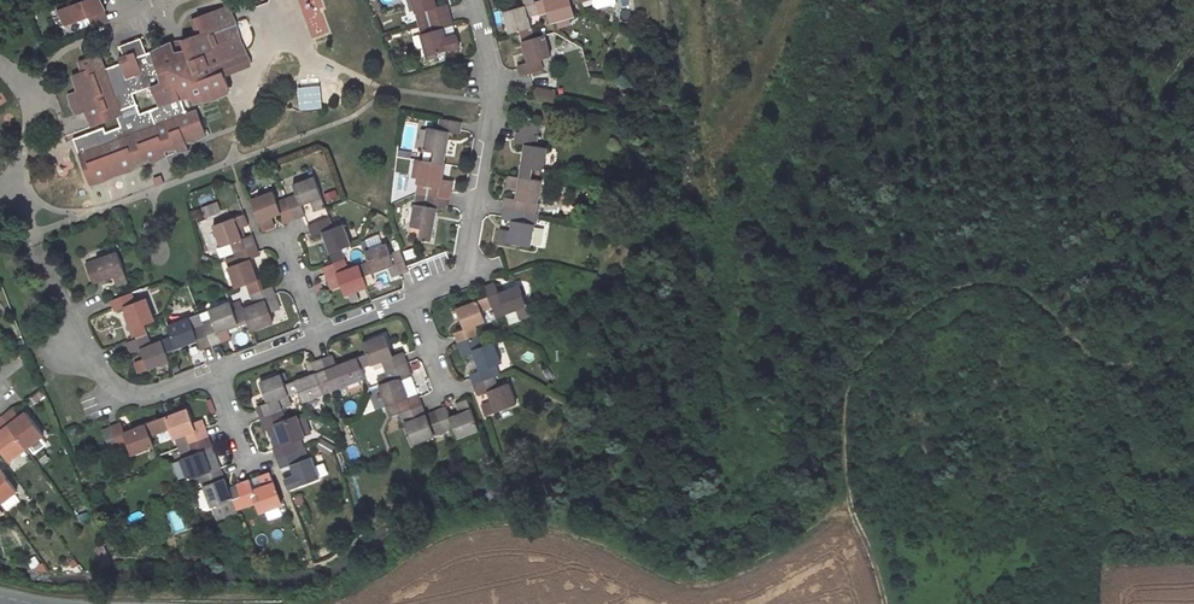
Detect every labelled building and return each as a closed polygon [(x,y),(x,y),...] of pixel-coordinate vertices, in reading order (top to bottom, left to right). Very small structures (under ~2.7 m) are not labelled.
[(59,9),(65,25),(89,16),(93,28),(108,23),(104,11),(99,0),(84,0),(59,9)] [(303,13),(320,9),(318,0),(300,0),(303,13)] [(415,13),(416,13),(418,23),(450,14),(448,4),(437,7),(435,0),(412,0),(415,13)] [(503,11),(509,33),(519,30),(531,27),(528,16),(538,13),(535,2),(535,0),(523,0),(524,5),(503,11)] [(535,2),(538,13),(549,11),(552,21),(574,15),(571,5),(581,2),(580,0),(543,0),(535,2)] [(615,0),(592,0),(593,6),(597,8),(616,3),(615,0)] [(70,141),(87,185),(205,141),(192,106),(226,94),(220,77),(250,66),(227,4),(188,19),(193,33),(143,52),(138,38),(111,48),(127,90),(114,95),(119,108),(131,103),(134,111),(117,118),(122,132),(106,138),(103,129),(70,141)] [(450,14),(418,23),(421,33),(427,55),(435,53),(447,50),(455,47),(459,47),(456,35),(455,35),(445,38),(443,28),(453,25),(450,14)] [(410,25),(409,18),(402,20),(404,26),(410,25)] [(453,25),(443,28),(445,38),(455,35),(453,25)] [(542,33),(540,25),(532,28),(534,36),(542,33)] [(519,30),(528,62),(518,65),(521,76),(533,72),(543,69),(540,59),(550,56),(544,34),(534,37),(531,27),(519,30)] [(78,72),(68,75),(73,93),(65,95),(71,115),(82,112),(87,128),(121,118),(116,98),(113,99),(100,54),(74,61),(78,72)] [(545,89),(533,87),(535,96),(543,98),(545,89)] [(556,91),(545,89),(543,98),(554,100),(556,91)] [(462,122),(440,118),(438,129),(427,127),(423,149),(434,151),(432,162),(444,164),(448,141),(449,132),(460,133),(462,122)] [(523,121),(521,132),(533,134),(535,126),(535,123),(523,121)] [(525,144),(519,176),(531,178),(533,168),(543,169),(547,147),(536,145),(538,135),(533,134),(521,132),(516,131),(514,142),(525,144)] [(432,162),(421,160),(421,164),(419,177),(418,182),(416,193),(449,199),(451,188),(440,186),(441,180),(444,164),(432,162)] [(421,164),(415,163),(413,176),(419,177),(421,164)] [(519,176),(509,175),(507,186),(517,188),(516,199),(505,197),(503,208),(536,213),(541,180),(531,178),(519,176)] [(296,194),(286,197),(295,219),(305,215),(301,205),(311,201),(314,211),(325,207),(314,176),(293,184),(296,194)] [(440,186),(451,188),(452,181),(441,180),(440,186)] [(273,191),(251,198),(259,220),(263,231),(274,226),(270,216),(280,213),(284,223),(295,219),(286,197),(276,201),(273,191)] [(449,199),(416,193),(415,203),(410,226),(421,227),(419,238),(431,240),(435,217),(436,208),(447,209),(449,199)] [(218,203),(213,205),(216,213),(221,211),(218,203)] [(213,205),(203,208),(206,217),(216,213),(213,205)] [(499,229),(497,240),(531,246),(536,213),(503,208),(501,219),(512,220),(510,231),(499,229)] [(244,214),(213,225),(221,246),(231,243),(235,252),(256,244),(252,234),(242,238),(238,228),(248,224),(244,214)] [(329,217),(308,225),(312,236),(322,232),(334,263),(345,258),(341,248),(351,245),(343,223),(333,227),(329,217)] [(397,240),(392,242),(396,251),(400,250),(397,240)] [(221,246),(216,248),(220,258),(235,252),(231,243),(221,246)] [(312,246),(317,258),(326,255),(322,243),(312,246)] [(365,251),(369,261),(359,265),(363,276),(373,272),(394,264),(397,275),(408,271),(400,250),(396,251),(390,253),(386,243),(365,251)] [(256,244),(235,252),(236,255),(239,262),(229,266),(228,266),(236,287),(247,284),(250,294),(261,290),(250,259),(260,255),(256,244)] [(128,282),(117,251),(85,262),(93,284),(114,276),(117,286),(128,282)] [(236,255),(226,259),(229,266),(239,262),(236,255)] [(349,269),(345,258),(334,263),(323,267),(327,277),(338,273),(342,284),(345,294),(367,286),(363,276),(359,265),(349,269)] [(634,278),(635,271),(626,268),(624,276),(634,278)] [(338,273),(327,277),(331,288),(342,284),(338,273)] [(494,282),(484,286),(488,296),(492,307),(496,317),(506,313),(516,309),(520,320),(531,315),(519,284),(498,292),(494,282)] [(320,283),(314,285),(317,294),(323,292),(320,283)] [(261,290),(250,294),(254,304),(244,308),(248,319),(252,329),(273,321),(269,312),(265,300),(275,297),(271,286),(261,290)] [(154,319),(146,298),(145,298),(142,288),(110,300),(114,311),(125,307),(136,338),(147,334),(143,323),(154,319)] [(488,296),(456,308),(464,329),(454,333),(457,343),(479,335),(475,325),(485,321),(482,311),(492,307),(488,296)] [(275,297),(265,300),(269,312),(280,308),(275,297)] [(213,320),(203,324),(211,345),(221,341),(217,330),(227,327),(248,319),(244,308),(242,309),(234,312),(231,305),(230,302),(209,310),(212,318),(213,320)] [(240,302),(231,305),(234,312),(242,309),(240,302)] [(516,309),(506,313),(510,324),(520,320),(516,309)] [(172,335),(161,339),(166,351),(197,339),(200,349),(211,345),(203,324),(193,328),(189,317),(168,325),(172,335)] [(227,327),(217,330),(221,341),(231,338),(227,327)] [(151,343),(147,334),(136,338),(126,342),(130,352),(140,348),(145,359),(148,369),(169,361),(166,351),(161,339),(151,343)] [(384,335),(363,343),(367,353),(371,364),(381,360),(385,370),(407,362),(402,352),(392,355),(384,335)] [(493,342),(483,345),(479,335),(457,343),(462,355),(473,351),(479,370),(469,373),(473,384),(494,376),(491,366),(495,364),(501,362),(493,342)] [(16,349),(23,344),(20,339),(13,344),(16,349)] [(194,364),(206,361),(203,351),(196,353),(194,347),(190,348),(194,364)] [(332,354),(322,358),(333,388),(343,384),(344,386),(365,378),(361,368),(371,364),(367,353),(336,364),(332,354)] [(315,372),(284,384),(289,395),(299,391),(303,401),(324,393),(323,392),(333,388),(322,358),(312,362),(312,363),(314,369),(315,372)] [(148,369),(145,359),(135,363),(138,373),(148,369)] [(123,367),(119,361),(114,364),(118,370),(123,367)] [(389,380),(379,384),(391,415),(401,412),(412,407),(422,404),(418,393),(408,397),(401,379),(411,375),(407,362),(385,370),(387,374),(389,380)] [(495,364),(491,366),(494,376),(499,374),(495,364)] [(281,374),(259,382),(267,402),(257,406),(261,417),(282,408),(278,399),(289,395),(284,384),(281,374)] [(387,374),(377,378),(379,384),(389,380),(387,374)] [(411,375),(401,379),(408,397),(418,393),(411,375)] [(491,400),(481,404),(485,415),(516,404),(508,382),(498,386),(494,376),(473,384),(477,394),(487,391),(491,400)] [(40,390),(32,396),(37,402),(45,396),(40,390)] [(446,406),(436,410),(444,431),(454,428),(458,438),(479,430),(467,398),(456,402),(460,412),(450,416),(446,406)] [(422,404),(412,407),(416,418),(426,414),(422,404)] [(412,407),(401,412),(413,443),(444,431),(436,410),(426,414),(416,418),(412,407)] [(13,408),(9,410),(16,419),(19,416),(13,408)] [(192,423),(187,408),(166,416),(156,420),(160,431),(170,427),(174,438),(177,437),(184,434),(188,444),(209,436),(205,425),(194,429),(192,423)] [(282,408),(261,417),(266,430),(268,429),(276,426),(283,444),(274,447),(273,448),(276,458),(298,450),(294,440),(300,437),(304,436),(298,419),(296,415),(286,419),(282,408)] [(9,461),(28,446),(34,454),(47,444),(41,436),(43,434),(26,411),(19,416),(16,419),(9,410),(0,417),(0,428),(1,430),(0,431),(0,449),(9,461)] [(304,416),(298,419),(304,436),(311,433),(304,416)] [(194,429),(205,425),(202,419),(192,423),(194,429)] [(160,431),(156,420),(125,432),(121,422),(110,426),(110,427),(117,445),(118,447),(129,443),(132,451),(132,454),(154,445),(150,435),(160,431)] [(276,426),(268,429),(274,447),(283,444),(276,426)] [(117,445),(110,427),(103,429),(110,448),(117,445)] [(188,444),(184,434),(177,437),(180,447),(188,444)] [(209,436),(188,444),(191,454),(184,456),(181,458),(189,479),(191,478),(199,475),(211,470),(203,450),(213,446),(209,436)] [(300,437),(294,440),(298,450),(304,447),(300,437)] [(335,446),(321,438),(319,442),(332,451),(335,446)] [(319,442),(316,446),(330,454),(332,451),(319,442)] [(129,443),(118,447),(121,455),(132,451),(129,443)] [(191,454),(188,444),(180,447),(184,456),(191,454)] [(350,462),(359,459),(356,445),(346,447),(350,462)] [(304,447),(298,450),(301,460),(308,457),(304,447)] [(298,450),(276,458),(280,468),(291,465),(294,474),(284,478),(288,489),(319,477),(312,456),(308,457),(301,460),(298,450)] [(370,462),(387,456),(385,450),(368,456),(370,462)] [(211,470),(199,475),(201,480),(211,506),(214,505),(218,517),(237,510),(236,508),(246,505),(238,484),(228,488),(220,467),(211,470)] [(1,502),(15,492),(17,491),(0,468),(0,503),(1,502)] [(281,503),(270,472),(259,476),(262,487),(253,490),(249,480),(246,481),(238,484),(246,505),(256,501),(260,511),(281,503)] [(199,475),(191,478),(193,483),(201,480),(199,475)] [(259,476),(249,480),(253,490),(262,487),(259,476)] [(15,492),(1,502),(7,510),(21,500),(15,492)] [(305,502),(301,493),(294,496),(297,505),(305,502)] [(171,534),(182,532),(179,509),(168,511),(171,534)] [(91,510),(76,515),(80,520),(93,517),(91,510)] [(104,544),(95,547),(100,559),(108,555),(104,544)] [(35,555),(27,561),(31,568),(40,563),(35,555)] [(108,555),(100,559),(103,567),(111,563),(108,555)] [(74,558),(68,562),(76,573),(84,571),(74,558)]
